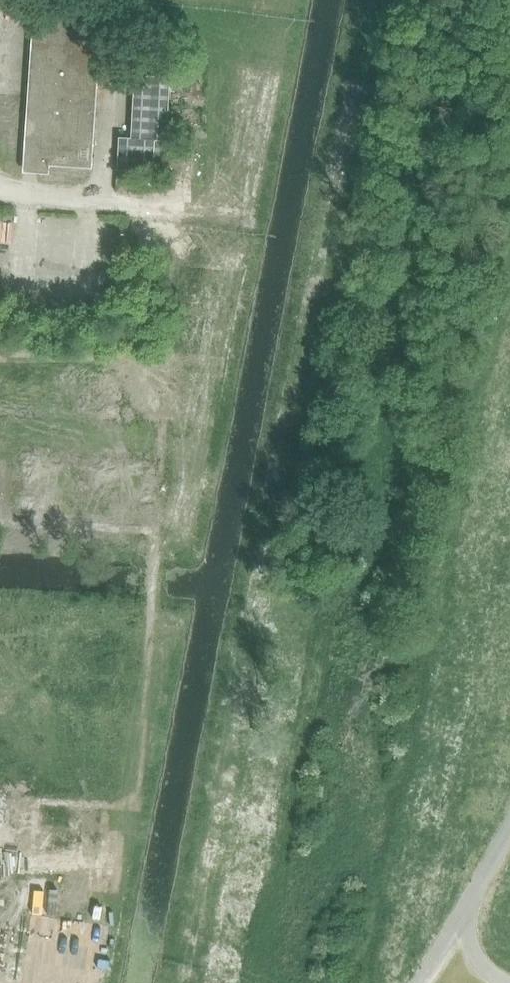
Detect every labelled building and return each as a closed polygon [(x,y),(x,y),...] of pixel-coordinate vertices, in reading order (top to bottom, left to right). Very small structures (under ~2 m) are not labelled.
[(84,14),(32,12),(23,147),(40,148),(39,165),(91,168),(91,158),(100,32),(83,31),(84,14)] [(116,170),(161,172),(166,76),(133,75),(130,138),(118,137),(116,170)] [(116,172),(115,192),(123,192),(124,172),(116,172)]
